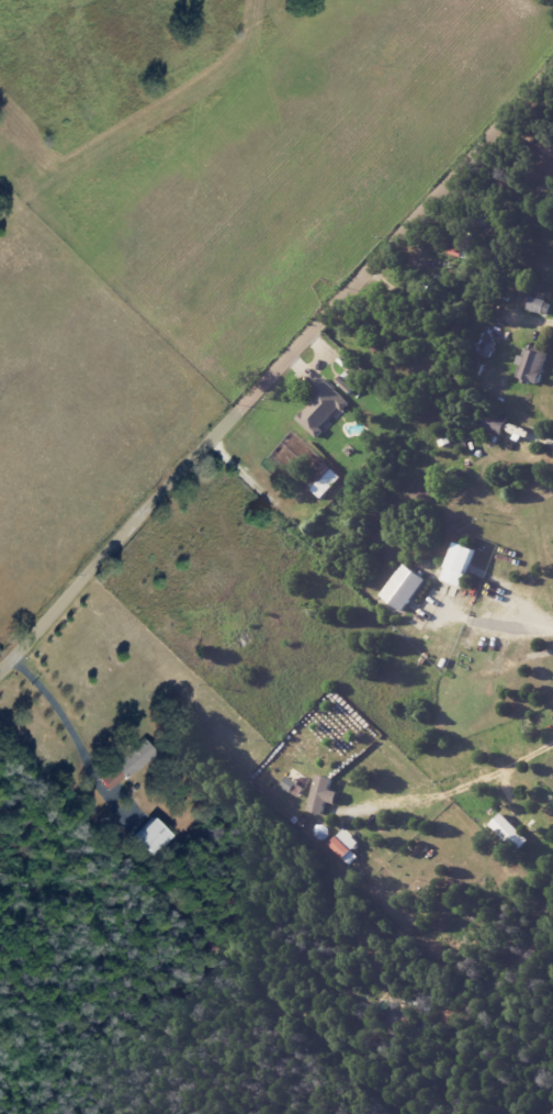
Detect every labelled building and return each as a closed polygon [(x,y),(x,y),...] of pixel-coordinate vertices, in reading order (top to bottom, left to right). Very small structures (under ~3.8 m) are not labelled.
[(480,355),(491,359),(497,342),(486,338),(480,355)] [(539,386),(548,354),(524,347),(518,365),(520,366),(516,379),(539,386)] [(359,384),(345,372),(336,382),(349,395),(359,384)] [(297,421),(316,436),(339,409),(342,411),(349,403),(322,380),(305,400),(311,404),(297,421)] [(341,477),(325,463),(306,484),(321,498),(341,477)] [(475,548),(454,543),(444,582),(464,587),(475,548)] [(426,578),(401,564),(381,598),(406,613),(426,578)] [(99,777),(109,790),(156,755),(146,742),(99,777)] [(322,815),(326,802),(336,805),(339,793),(330,790),(333,779),(317,774),(307,811),(322,815)] [(297,782),(287,776),(280,788),(290,794),(297,782)] [(517,852),(528,841),(502,814),(491,825),(517,852)] [(173,836),(153,818),(135,838),(154,856),(173,836)] [(349,866),(357,857),(351,851),(358,843),(343,829),(328,846),(349,866)]
